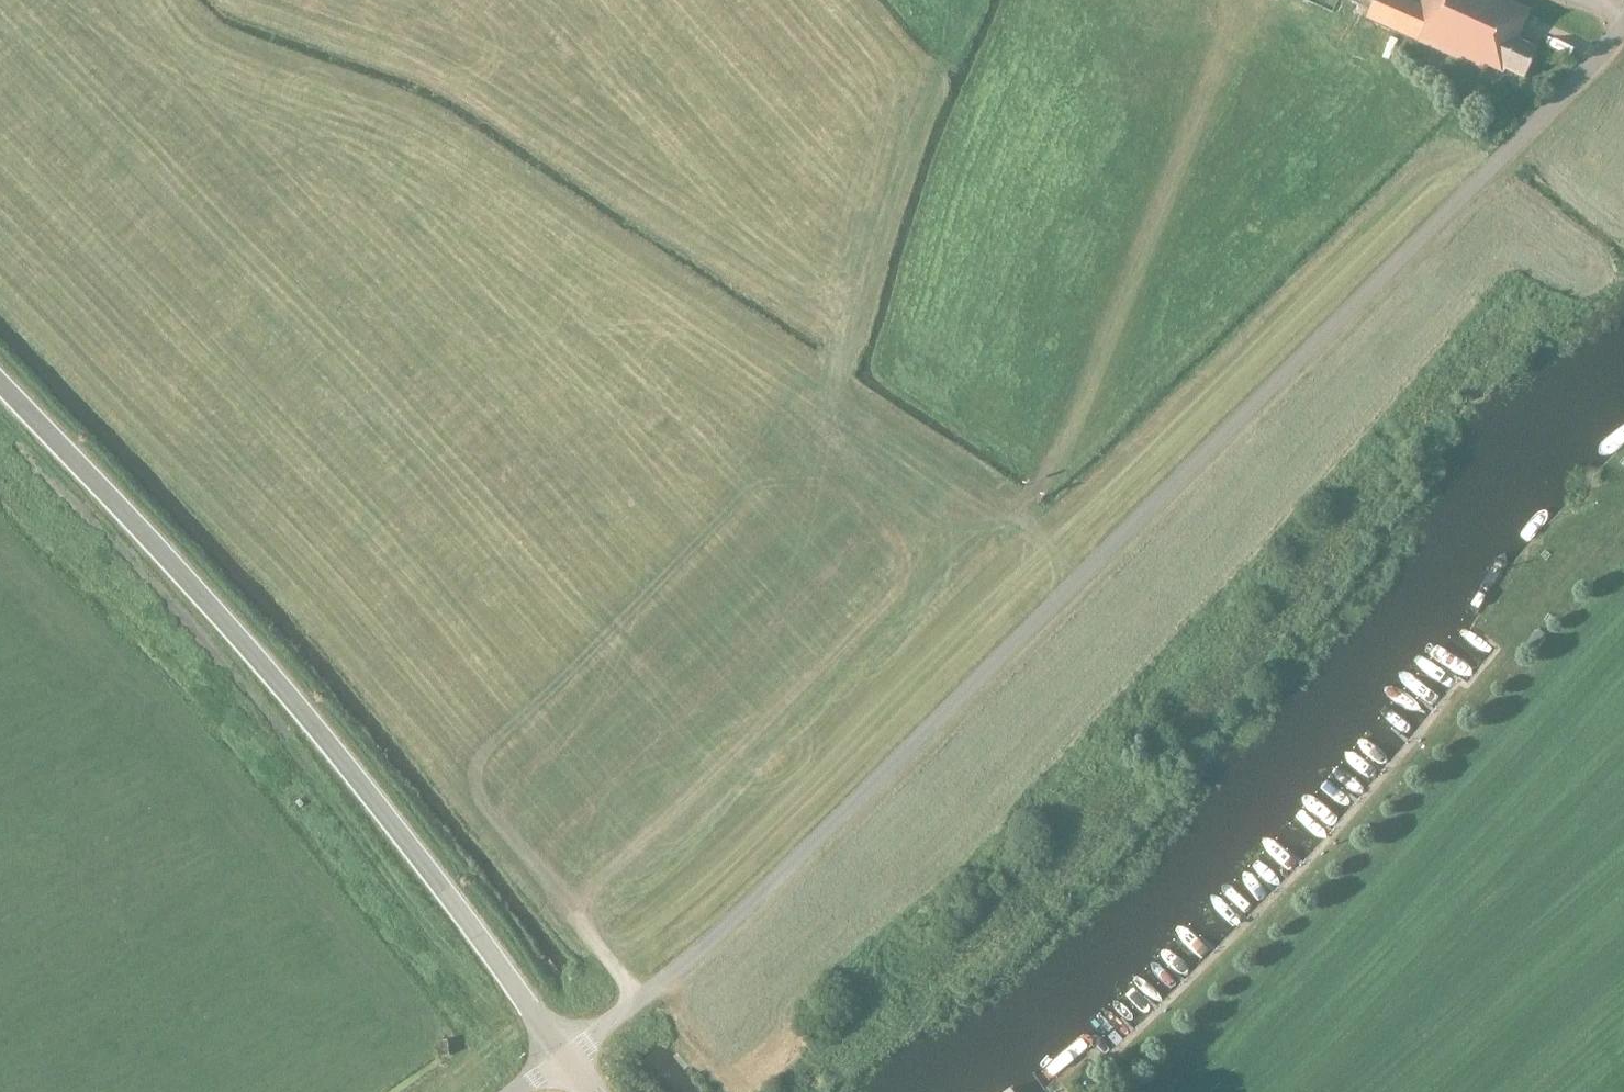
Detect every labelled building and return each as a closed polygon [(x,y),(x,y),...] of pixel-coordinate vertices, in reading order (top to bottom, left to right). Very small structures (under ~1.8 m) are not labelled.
[(1487,67),(1501,74),(1503,70),(1523,79),(1537,49),(1516,39),(1529,10),(1507,0),(1373,0),(1365,18),(1485,70),(1487,67)] [(1424,55),(1419,66),(1435,74),(1441,62),(1424,55)]
